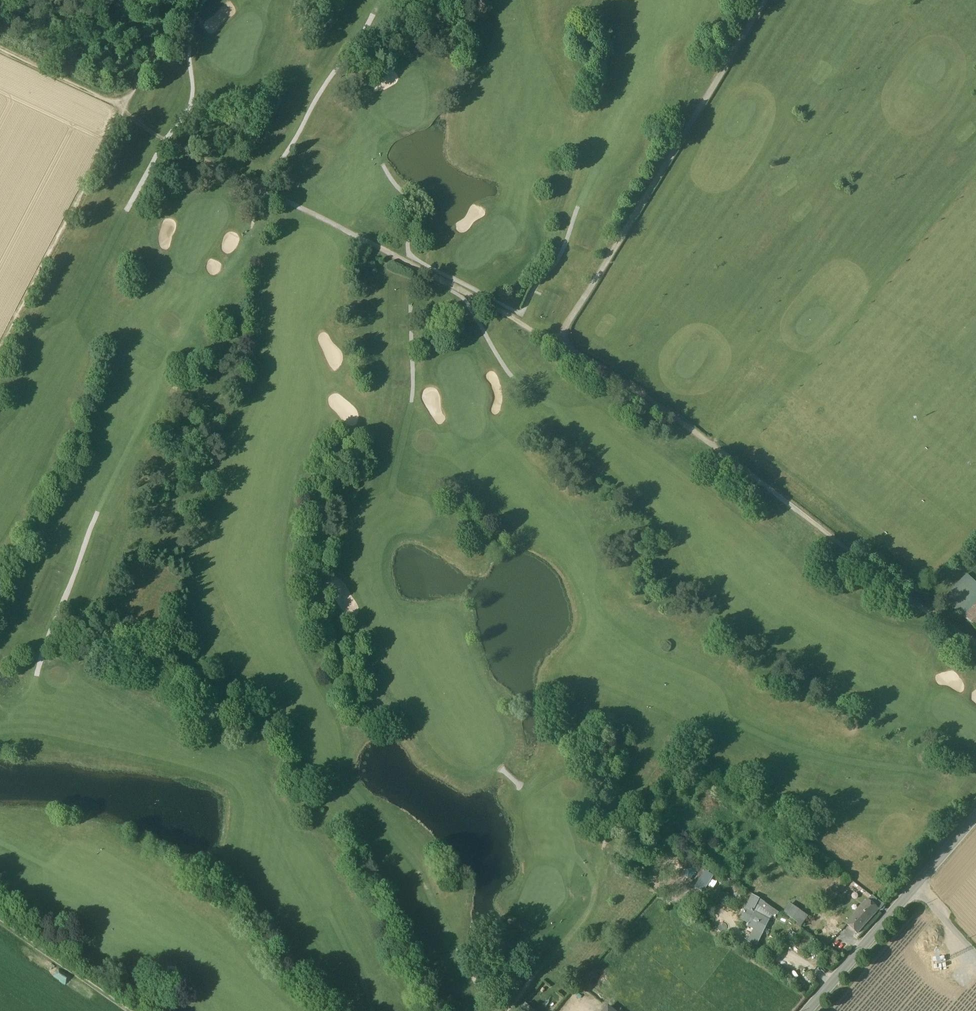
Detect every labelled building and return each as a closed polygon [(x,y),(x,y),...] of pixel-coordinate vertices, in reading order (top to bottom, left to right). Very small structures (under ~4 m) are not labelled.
[(944,600),(975,629),(975,583),(967,575),(944,600)] [(730,862),(725,857),(721,862),(723,863),(722,865),(726,868),(730,862)] [(720,898),(708,891),(704,897),(716,905),(720,898)] [(778,895),(770,905),(767,902),(764,906),(770,910),(774,913),(784,899),(778,895)] [(870,897),(846,927),(856,936),(879,913),(881,914),(885,909),(870,897)] [(726,902),(720,898),(716,905),(722,909),(726,902)] [(768,924),(751,915),(753,912),(755,908),(758,902),(752,898),(739,923),(748,927),(747,930),(753,933),(761,937),(768,924)] [(764,906),(758,902),(755,908),(766,915),(770,910),(764,906)] [(817,920),(799,906),(792,915),(810,929),(817,920)] [(774,913),(770,910),(766,915),(774,921),(778,915),(774,913)] [(761,937),(753,933),(747,945),(755,949),(761,937)]
